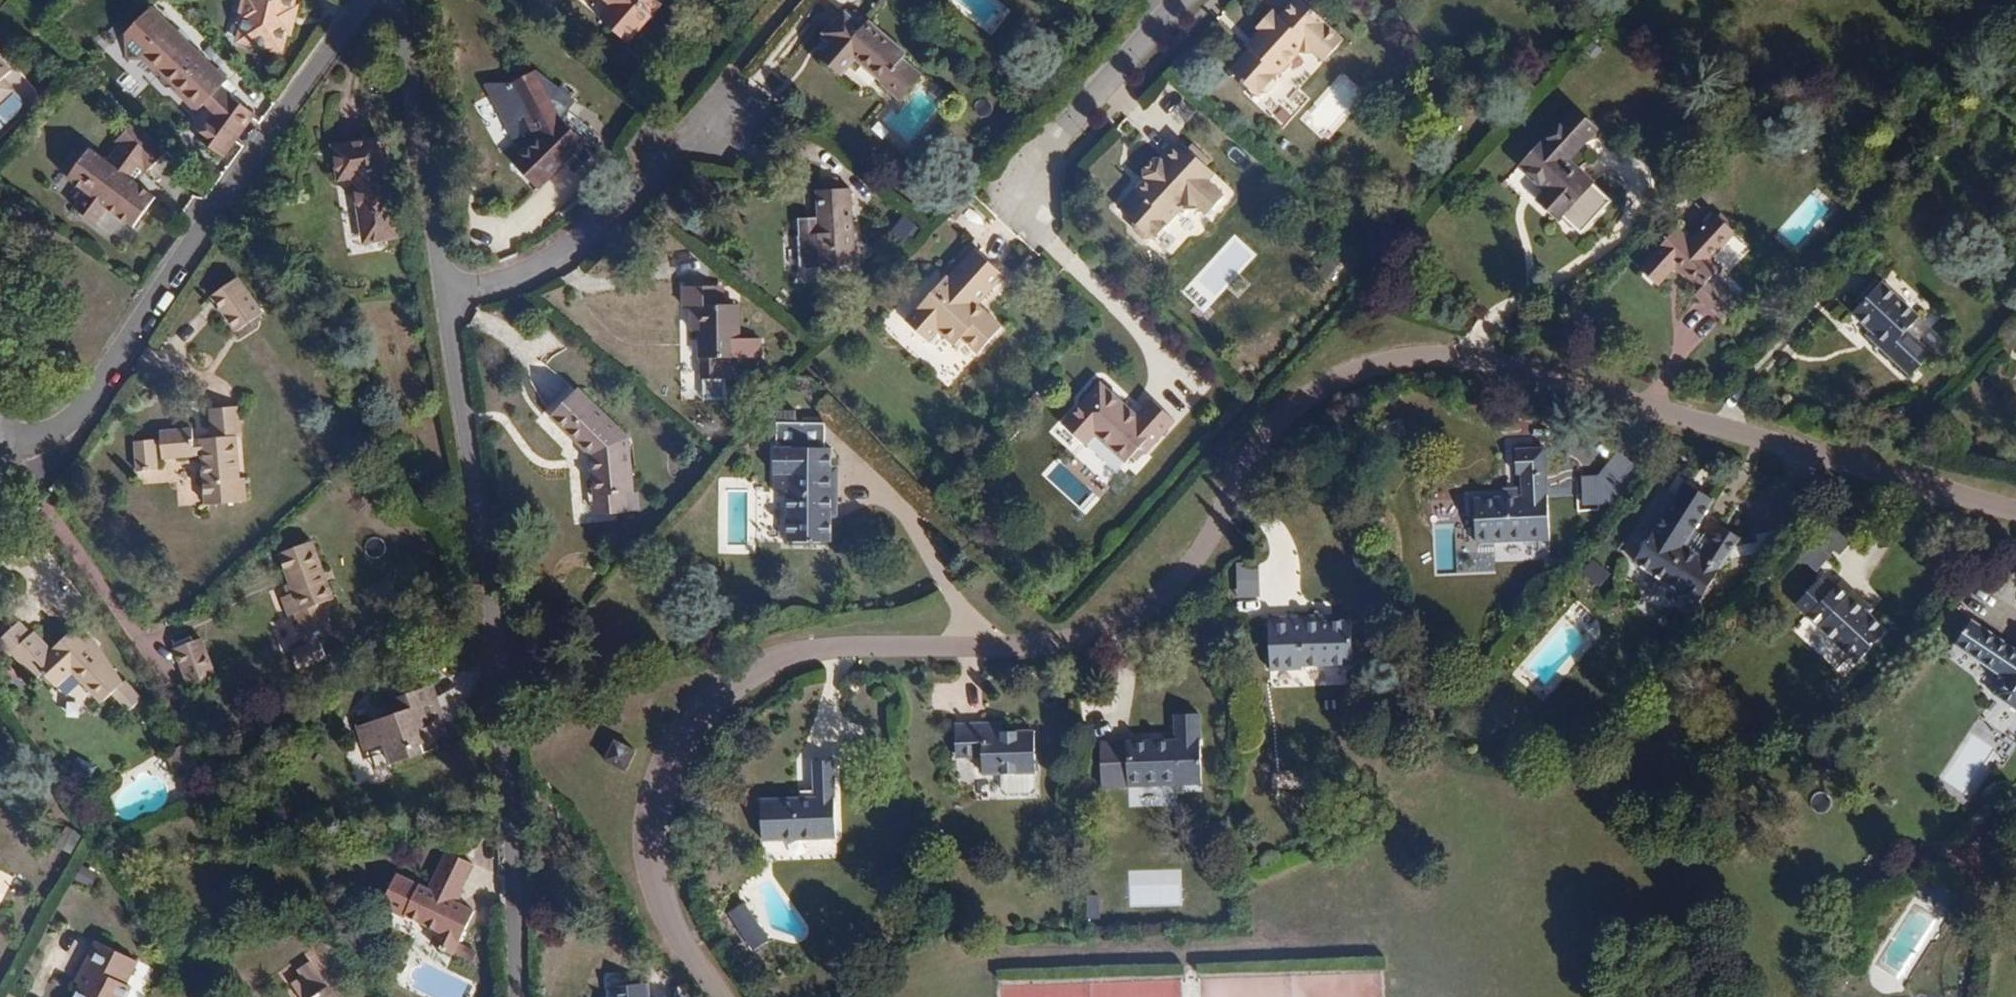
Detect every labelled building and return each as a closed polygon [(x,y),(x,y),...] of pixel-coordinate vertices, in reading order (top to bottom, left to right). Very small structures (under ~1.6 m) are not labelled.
[(298,7),(294,6),(295,0),(244,0),(239,20),(243,21),(239,41),(282,52),(287,32),(292,33),(298,7)] [(608,8),(637,33),(661,5),(656,0),(602,0),(609,6),(608,8)] [(839,10),(848,0),(828,0),(839,10)] [(1252,41),(1256,45),(1251,50),(1233,70),(1259,93),(1270,91),(1280,80),(1279,73),(1299,52),(1316,51),(1325,59),(1343,40),(1324,23),(1326,21),(1302,0),(1296,0),(1281,17),(1274,10),(1259,27),(1262,30),(1252,41)] [(637,33),(608,8),(598,20),(628,44),(637,33)] [(856,56),(886,81),(905,59),(906,57),(867,23),(866,25),(847,9),(825,35),(834,43),(823,56),(843,73),(856,56)] [(228,84),(153,11),(128,37),(129,61),(142,61),(146,58),(163,74),(160,77),(163,81),(163,86),(169,92),(175,92),(178,95),(187,86),(207,106),(228,84)] [(1247,47),(1251,50),(1256,45),(1252,41),(1247,47)] [(923,75),(905,59),(886,81),(882,84),(901,100),(923,75)] [(752,80),(772,101),(793,81),(773,60),(752,80)] [(0,66),(0,108),(12,97),(1,84),(9,76),(0,66)] [(536,75),(497,98),(510,120),(527,110),(542,140),(522,160),(532,171),(544,183),(585,143),(562,120),(575,103),(557,90),(554,94),(549,97),(536,75)] [(187,86),(178,95),(198,114),(207,106),(187,86)] [(1596,129),(1574,109),(1520,166),(1546,190),(1538,199),(1559,218),(1562,215),(1582,233),(1613,200),(1568,159),(1596,129)] [(168,155),(138,125),(118,145),(122,149),(110,166),(92,153),(77,174),(95,187),(88,196),(77,211),(99,227),(110,211),(136,230),(157,201),(136,185),(145,173),(148,175),(168,155)] [(398,236),(381,139),(333,148),(339,180),(354,177),(365,242),(398,236)] [(1214,172),(1206,165),(1187,148),(1180,142),(1162,161),(1160,159),(1153,160),(1144,169),(1144,177),(1145,178),(1148,180),(1138,191),(1135,188),(1118,208),(1134,222),(1134,230),(1144,238),(1151,238),(1153,239),(1179,210),(1201,209),(1206,214),(1223,195),(1206,180),(1214,172)] [(1187,148),(1206,165),(1211,160),(1192,143),(1187,148)] [(544,183),(532,171),(529,174),(541,186),(544,183)] [(77,174),(70,182),(88,196),(95,187),(77,174)] [(1148,180),(1145,178),(1135,188),(1138,191),(1148,180)] [(848,190),(814,192),(816,223),(796,225),(799,269),(853,266),(848,190)] [(1677,228),(1639,268),(1658,287),(1677,267),(1700,289),(1695,294),(1722,320),(1740,301),(1714,275),(1721,268),(1712,259),(1736,235),(1714,213),(1689,239),(1677,228)] [(999,328),(982,313),(979,316),(971,309),(974,306),(1001,275),(974,250),(946,280),(943,278),(905,322),(926,342),(935,331),(952,346),(959,338),(976,354),(999,328)] [(262,314),(237,279),(212,297),(237,332),(262,314)] [(1876,336),(1871,341),(1909,377),(1932,354),(1907,330),(1919,317),(1883,282),(1854,313),(1870,329),(1876,336)] [(682,289),(682,308),(690,308),(690,336),(703,336),(703,358),(701,358),(701,380),(703,379),(704,396),(724,395),(724,380),(737,380),(737,359),(759,358),(759,339),(735,339),(735,306),(713,306),(713,289),(682,289)] [(982,313),(974,306),(971,309),(979,316),(982,313)] [(1865,334),(1871,341),(1876,336),(1870,329),(1865,334)] [(315,394),(325,387),(320,379),(310,387),(315,394)] [(1125,461),(1130,456),(1138,447),(1143,452),(1145,453),(1173,421),(1150,401),(1133,420),(1127,413),(1129,411),(1099,383),(1062,424),(1085,444),(1095,434),(1125,461)] [(599,475),(601,494),(626,492),(633,492),(629,437),(580,391),(555,417),(593,453),(595,476),(599,475)] [(754,413),(745,405),(736,416),(744,423),(754,413)] [(211,439),(236,437),(243,436),(240,407),(209,410),(211,439)] [(831,474),(832,467),(832,448),(825,447),(825,423),(778,422),(777,447),(774,447),(774,475),(776,475),(775,491),(788,491),(787,542),(828,543),(830,543),(831,517),(831,510),(838,510),(839,474),(831,474)] [(236,437),(211,439),(194,440),(193,429),(160,431),(161,441),(135,443),(137,473),(159,471),(157,449),(162,449),(162,460),(201,458),(204,506),(246,503),(245,480),(240,480),(236,437)] [(1135,460),(1143,452),(1138,447),(1130,456),(1135,460)] [(1617,447),(1580,490),(1604,510),(1640,466),(1617,447)] [(1549,540),(1545,448),(1515,450),(1516,475),(1520,475),(1521,497),(1475,499),(1477,544),(1549,540)] [(1715,501),(1687,482),(1633,562),(1697,604),(1741,539),(1723,527),(1709,548),(1691,536),(1715,501)] [(627,510),(626,492),(601,494),(602,512),(627,510)] [(1839,516),(1801,557),(1817,571),(1836,550),(1841,554),(1858,534),(1839,516)] [(1794,544),(1802,526),(1794,522),(1785,540),(1794,544)] [(312,542),(278,554),(293,594),(282,598),(290,617),(294,615),(305,643),(307,642),(308,646),(292,652),(299,670),(326,660),(317,636),(331,631),(321,604),(334,599),(312,542)] [(1592,558),(1582,572),(1602,586),(1612,572),(1592,558)] [(1238,562),(1237,596),(1260,597),(1261,563),(1238,562)] [(1864,610),(1868,605),(1840,580),(1819,602),(1832,614),(1819,627),(1858,662),(1887,631),(1869,615),(1864,610)] [(1873,610),(1868,605),(1864,610),(1869,615),(1873,610)] [(1319,622),(1319,615),(1268,616),(1270,672),(1302,671),(1302,667),(1352,666),(1350,621),(1327,622),(1319,622)] [(90,649),(85,643),(72,630),(51,651),(33,632),(31,634),(18,620),(0,637),(0,646),(9,655),(11,653),(35,678),(42,671),(57,687),(72,673),(77,668),(88,680),(83,685),(102,705),(113,694),(129,711),(142,699),(126,682),(124,684),(90,649)] [(1971,620),(1955,645),(2005,678),(1994,696),(2015,710),(2015,650),(1971,620)] [(85,643),(90,649),(95,645),(89,639),(85,643)] [(200,639),(174,649),(189,686),(215,676),(200,639)] [(77,668),(72,673),(83,685),(88,680),(77,668)] [(384,746),(390,764),(438,749),(433,731),(429,720),(441,716),(432,686),(383,701),(388,717),(358,726),(366,751),(384,746)] [(1101,787),(1127,786),(1127,779),(1177,777),(1177,786),(1201,785),(1199,714),(1175,714),(1176,740),(1099,742),(1101,787)] [(429,720),(433,731),(445,727),(441,716),(429,720)] [(1002,722),(955,723),(956,753),(982,752),(983,776),(1035,774),(1034,730),(1002,731),(1002,722)] [(611,741),(606,764),(628,769),(633,747),(611,741)] [(384,746),(366,751),(372,770),(390,764),(384,746)] [(87,781),(94,766),(78,759),(71,774),(87,781)] [(761,800),(762,840),(835,839),(833,760),(814,761),(815,798),(761,800)] [(1127,779),(1127,786),(1127,787),(1177,786),(1177,777),(1127,779)] [(418,917),(416,921),(415,924),(435,934),(430,946),(454,957),(475,912),(456,903),(474,866),(446,853),(429,890),(397,875),(382,908),(403,918),(404,916),(406,911),(418,917)] [(1928,866),(1938,872),(1946,859),(1936,853),(1928,866)] [(93,885),(98,871),(81,865),(76,879),(93,885)] [(1973,875),(1963,869),(1955,882),(1965,888),(1973,875)] [(406,911),(404,916),(416,921),(418,917),(406,911)] [(751,916),(737,925),(753,950),(767,941),(751,916)] [(82,985),(76,996),(126,996),(130,989),(125,986),(137,962),(97,942),(84,966),(90,969),(82,985)] [(328,987),(311,962),(298,971),(303,978),(292,985),(300,996),(313,996),(328,987)] [(76,981),(82,985),(90,969),(84,966),(76,981)] [(313,996),(335,996),(328,987),(313,996)]
